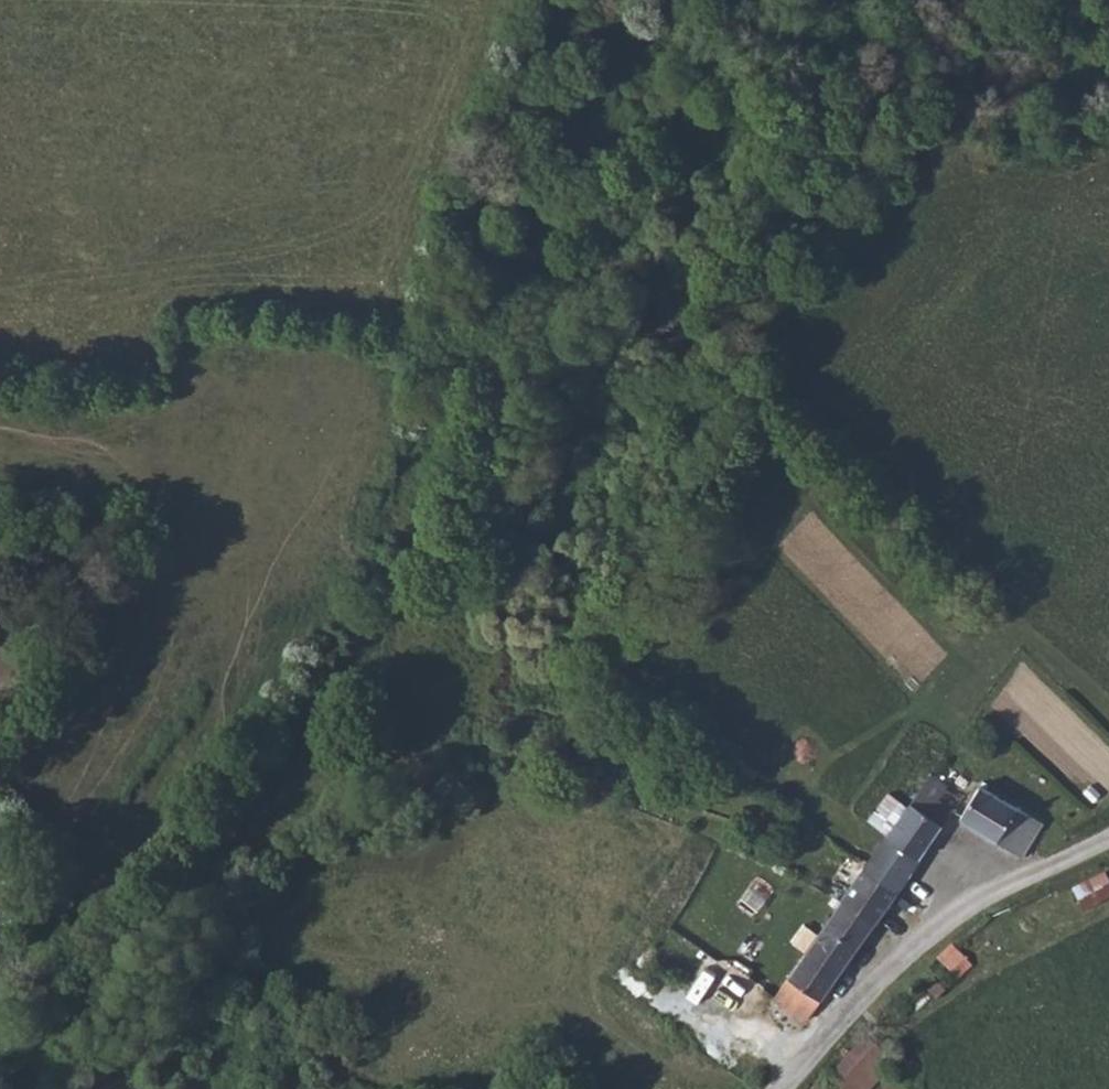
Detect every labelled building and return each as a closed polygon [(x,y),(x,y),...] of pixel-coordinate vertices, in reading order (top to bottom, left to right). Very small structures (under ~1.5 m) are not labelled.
[(1000,748),(987,741),(980,752),(992,760),(1000,748)] [(859,875),(892,898),(958,802),(926,780),(867,864),(859,875)] [(1041,826),(978,788),(956,823),(1020,860),(1041,826)] [(803,843),(811,831),(801,825),(793,835),(803,843)] [(804,1026),(892,898),(859,875),(771,1003),(804,1026)] [(1105,877),(1075,892),(1084,911),(1108,899),(1108,885),(1105,877)] [(986,958),(968,935),(952,949),(959,955),(944,966),(957,980),(986,958)] [(897,1064),(869,1034),(832,1070),(850,1088),(870,1088),(897,1064)]
